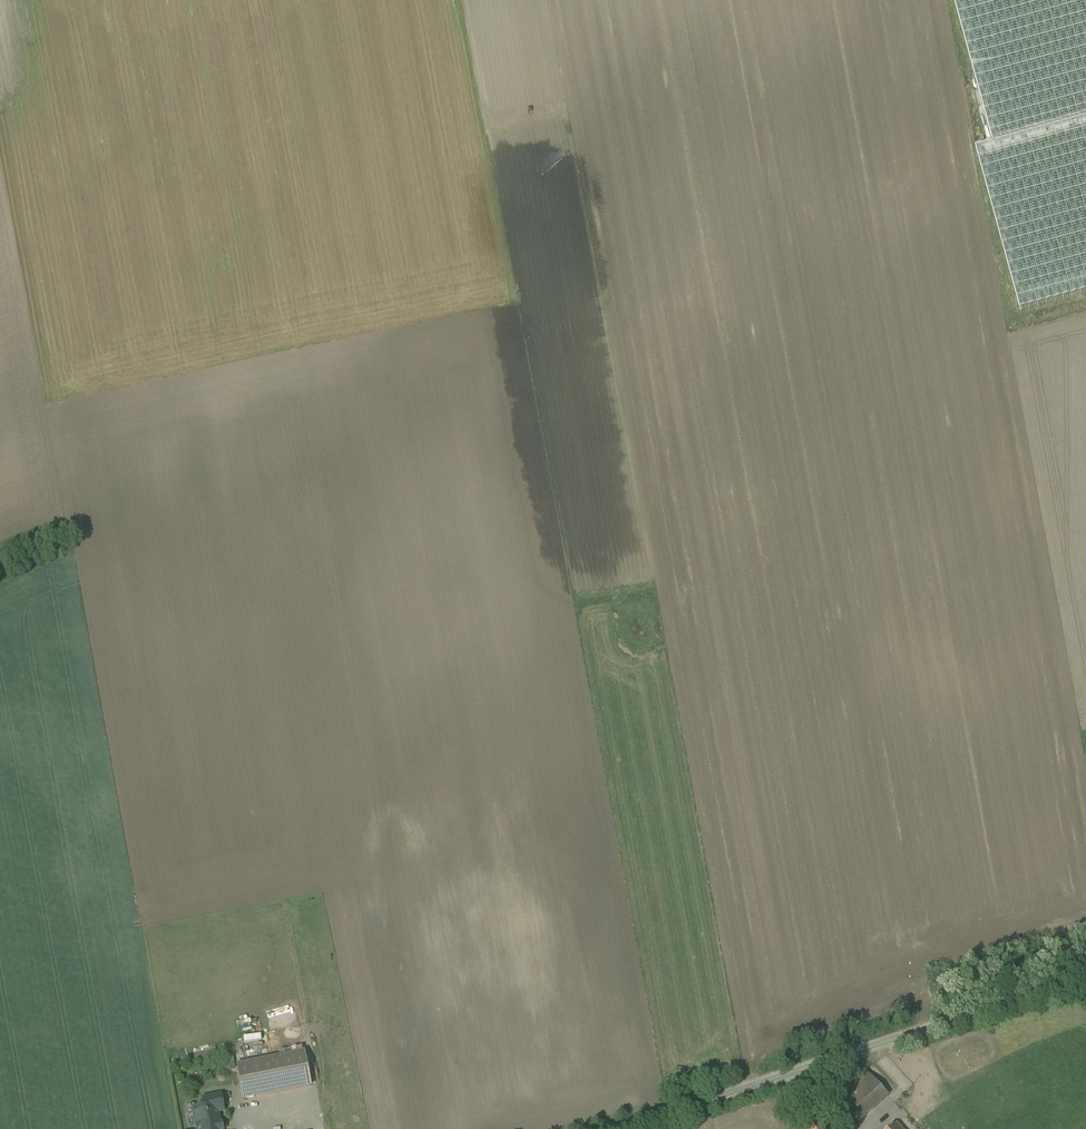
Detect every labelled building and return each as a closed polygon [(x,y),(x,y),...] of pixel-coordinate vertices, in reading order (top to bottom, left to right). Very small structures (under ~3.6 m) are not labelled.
[(992,143),(976,147),(1020,309),(1085,291),(1085,0),(954,0),(992,143)] [(304,1053),(237,1066),(244,1100),(310,1086),(304,1053)] [(232,1059),(223,1060),(225,1071),(234,1069),(232,1059)] [(865,1069),(835,1097),(857,1121),(887,1094),(865,1069)] [(203,1100),(205,1108),(194,1110),(198,1128),(222,1128),(222,1125),(219,1125),(217,1113),(223,1112),(220,1097),(203,1100)] [(814,1114),(799,1128),(828,1128),(814,1114)]
